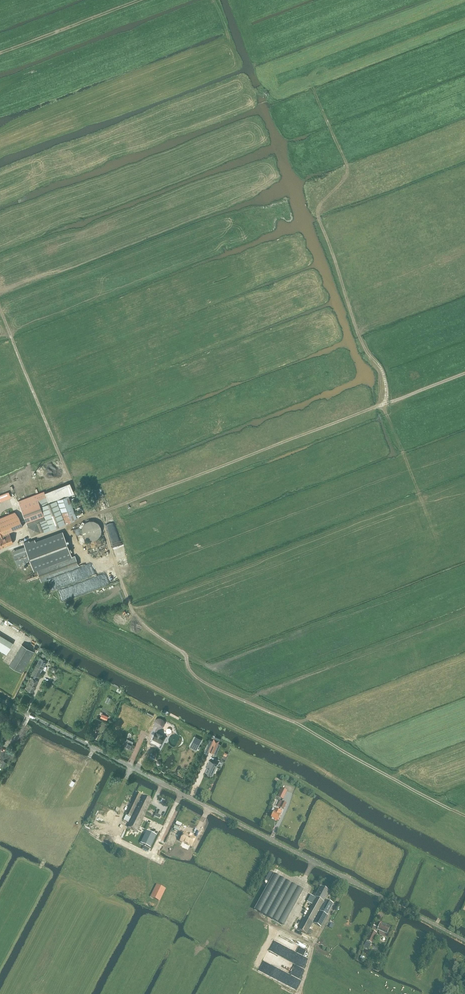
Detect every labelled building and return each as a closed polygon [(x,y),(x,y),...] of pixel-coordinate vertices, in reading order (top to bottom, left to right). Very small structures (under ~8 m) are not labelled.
[(69,482),(18,501),(25,519),(43,513),(45,519),(40,521),(44,531),(50,529),(50,528),(77,518),(68,494),(73,492),(69,482)] [(0,527),(0,535),(1,538),(0,538),(0,548),(13,542),(10,534),(8,535),(7,532),(23,526),(20,517),(15,513),(0,519),(0,523),(1,526),(0,527)] [(82,536),(83,536),(83,537),(84,538),(85,538),(85,539),(86,539),(87,540),(88,540),(89,540),(89,541),(90,541),(91,541),(92,541),(93,541),(94,540),(95,540),(96,540),(96,539),(97,539),(98,538),(99,537),(100,536),(100,535),(101,534),(101,533),(101,532),(101,531),(101,530),(101,529),(101,528),(101,527),(101,526),(100,526),(100,525),(99,524),(98,523),(97,522),(96,522),(96,521),(95,521),(94,521),(93,521),(92,520),(91,520),(90,520),(90,521),(89,521),(88,521),(87,521),(86,522),(85,522),(85,523),(84,523),(83,524),(83,525),(82,525),(82,526),(82,527),(81,528),(81,529),(81,530),(81,531),(81,532),(81,533),(82,534),(82,535),(82,536)] [(37,569),(42,581),(47,579),(46,577),(78,565),(75,555),(72,556),(63,532),(25,545),(25,546),(12,551),(18,566),(31,561),(34,571),(37,569)] [(6,654),(12,644),(0,636),(0,650),(6,654)] [(23,647),(11,668),(21,673),(33,653),(23,647)] [(31,678),(26,689),(33,692),(38,681),(34,679),(36,675),(39,677),(42,669),(41,669),(45,661),(40,658),(36,666),(35,666),(32,673),(34,675),(32,678),(31,678)] [(134,715),(131,721),(145,728),(149,722),(134,715)] [(155,744),(159,746),(161,742),(160,742),(161,740),(163,737),(161,736),(160,734),(157,733),(157,734),(154,732),(150,741),(153,743),(153,742),(156,743),(155,744)] [(194,737),(192,741),(199,745),(201,740),(194,737)] [(132,744),(133,742),(127,739),(126,741),(125,740),(122,746),(132,751),(134,745),(132,744)] [(209,743),(204,752),(208,754),(209,750),(213,752),(216,746),(212,744),(209,743)] [(206,767),(205,771),(212,774),(217,764),(209,760),(208,764),(206,764),(205,766),(206,767)] [(278,797),(283,799),(287,791),(282,789),(278,797)] [(137,794),(124,820),(129,823),(138,802),(138,803),(139,800),(141,796),(137,794)] [(140,803),(128,828),(137,832),(152,801),(143,797),(141,801),(139,800),(138,803),(140,803)] [(278,807),(284,809),(286,804),(280,801),(278,807)] [(271,818),(278,821),(281,816),(280,815),(282,812),(275,809),(271,818)] [(147,831),(141,843),(150,848),(156,836),(147,831)] [(184,834),(181,842),(182,842),(190,846),(191,847),(195,839),(184,834)] [(269,884),(254,910),(282,925),(302,890),(291,885),(270,873),(265,882),(269,884)] [(157,890),(154,896),(152,895),(151,897),(159,901),(165,889),(157,885),(155,890),(157,890)] [(305,918),(304,918),(298,930),(306,934),(313,922),(312,922),(322,904),(324,904),(313,923),(321,927),(333,904),(326,900),(325,903),(324,902),(329,892),(320,888),(315,897),(310,895),(306,902),(312,905),(305,918)] [(385,926),(380,924),(377,931),(379,932),(379,933),(380,935),(386,938),(388,935),(386,935),(390,928),(385,926)] [(376,934),(371,931),(363,948),(368,950),(376,934)] [(373,947),(370,953),(376,955),(379,950),(373,947)]
